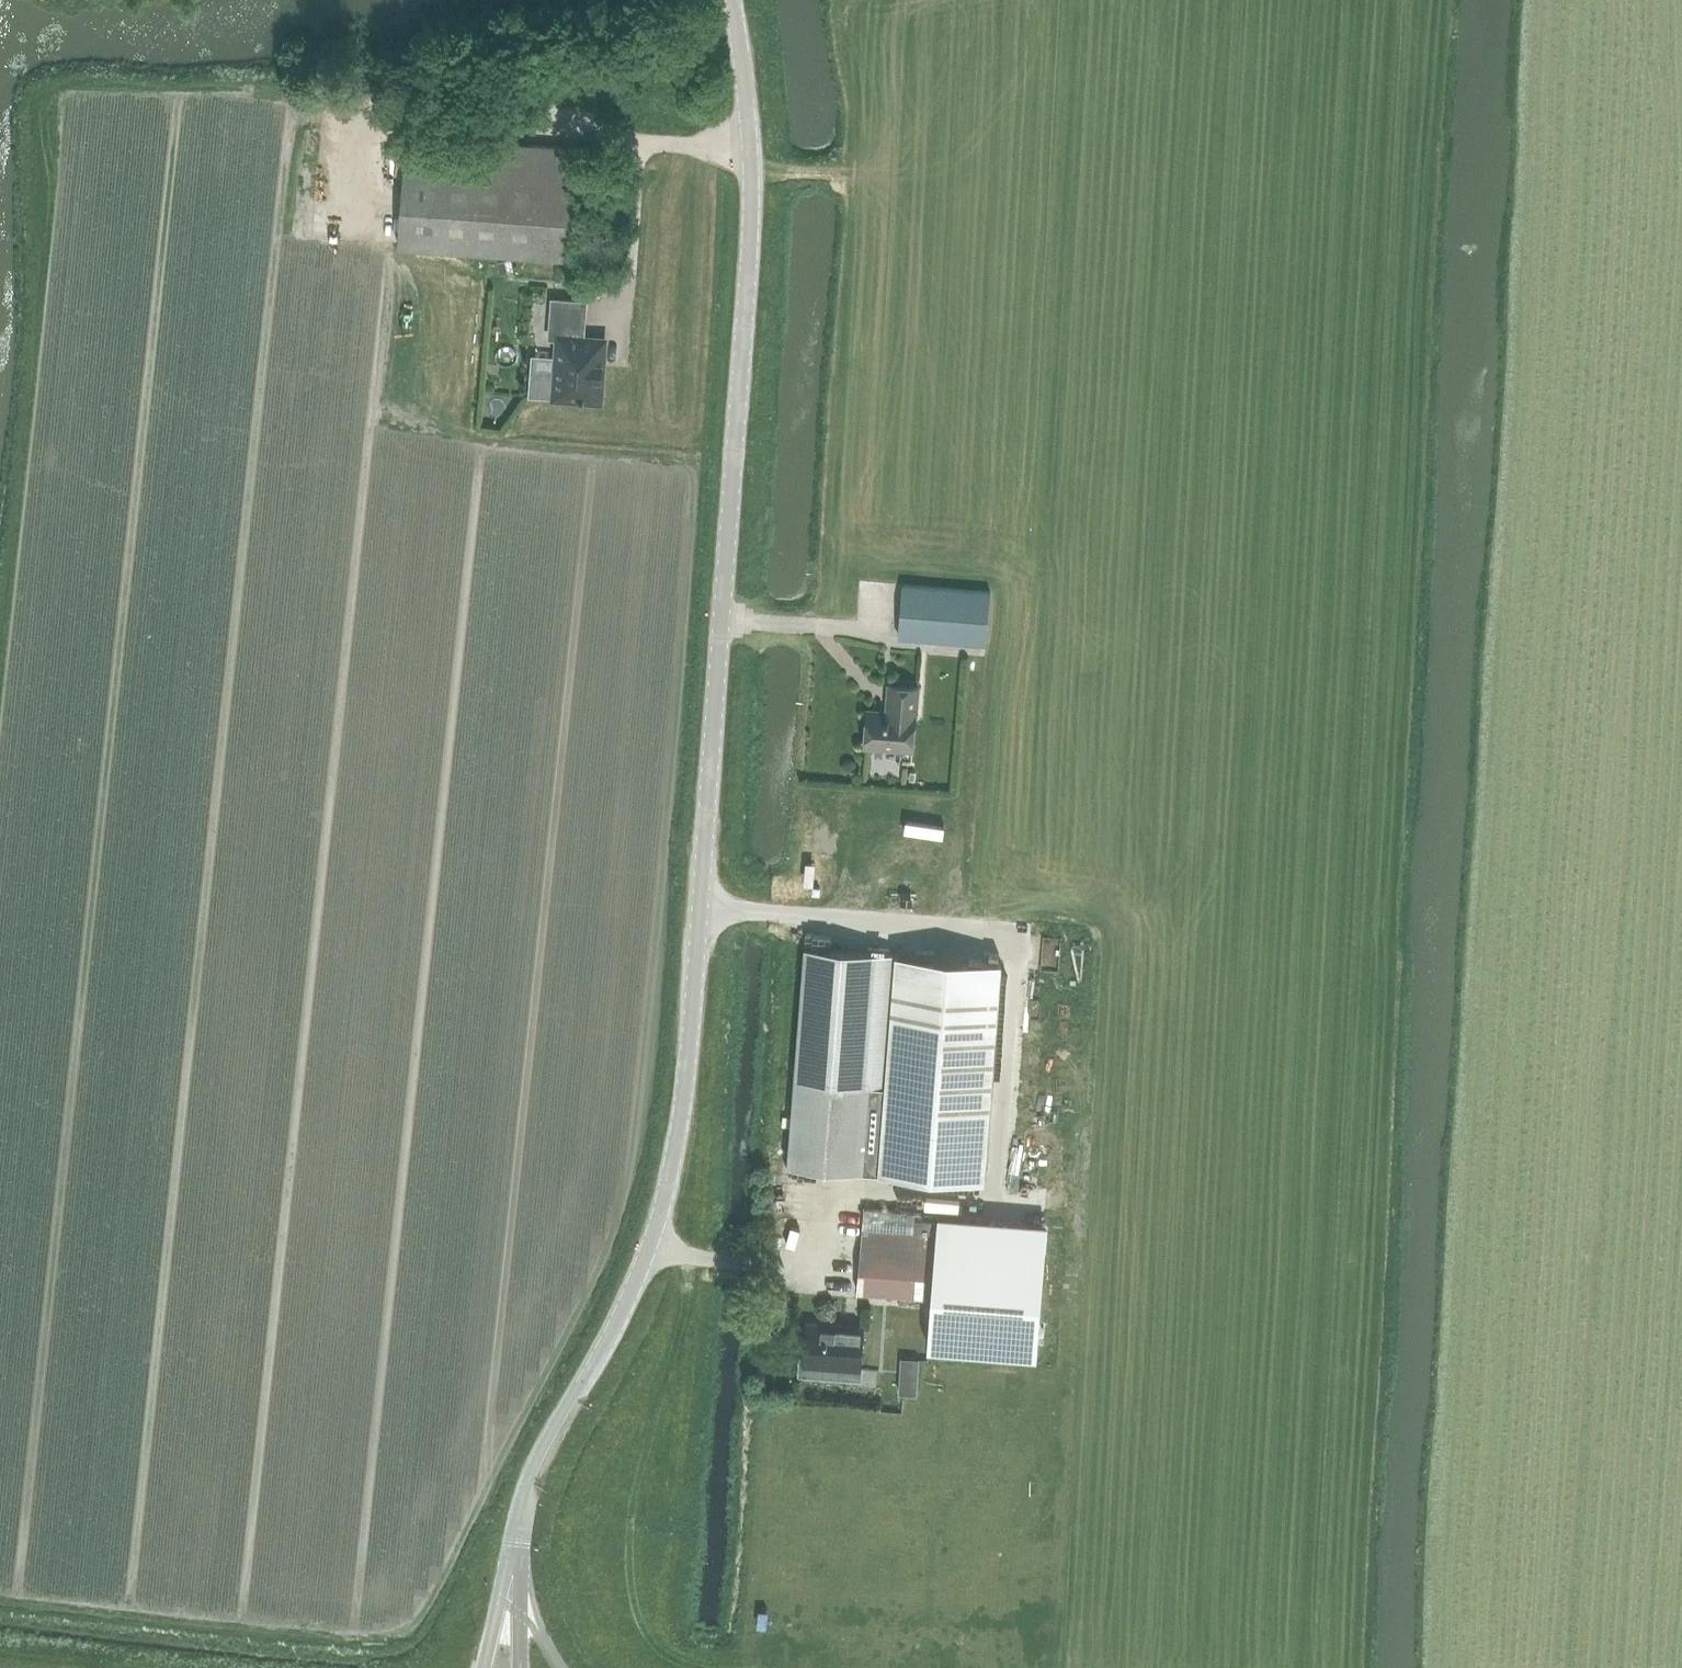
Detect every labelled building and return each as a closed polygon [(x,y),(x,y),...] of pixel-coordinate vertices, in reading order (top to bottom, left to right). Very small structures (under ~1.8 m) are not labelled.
[(581,178),(577,178),(579,147),(412,135),(410,166),(405,165),(399,245),(575,258),(581,178)] [(555,397),(601,401),(605,338),(559,335),(555,397)] [(900,636),(906,637),(987,643),(991,591),(904,584),(900,636)] [(866,745),(914,749),(919,686),(891,684),(889,711),(868,710),(866,745)] [(1043,941),(1043,966),(1057,966),(1057,941),(1043,941)] [(892,1018),(897,952),(806,945),(793,1116),(784,1115),(783,1125),(792,1126),(789,1165),(985,1180),(996,1026),(892,1018)] [(843,1206),(882,1192),(878,1180),(839,1194),(843,1206)] [(787,1181),(786,1196),(813,1197),(814,1182),(787,1181)] [(865,1207),(863,1227),(914,1232),(915,1218),(915,1211),(865,1207)] [(915,1218),(914,1232),(929,1233),(935,1233),(936,1220),(915,1218)] [(924,1296),(929,1233),(914,1232),(863,1227),(858,1291),(924,1296)] [(1046,1245),(937,1237),(928,1346),(1038,1355),(1046,1245)] [(807,1323),(804,1365),(861,1369),(865,1328),(807,1323)]
